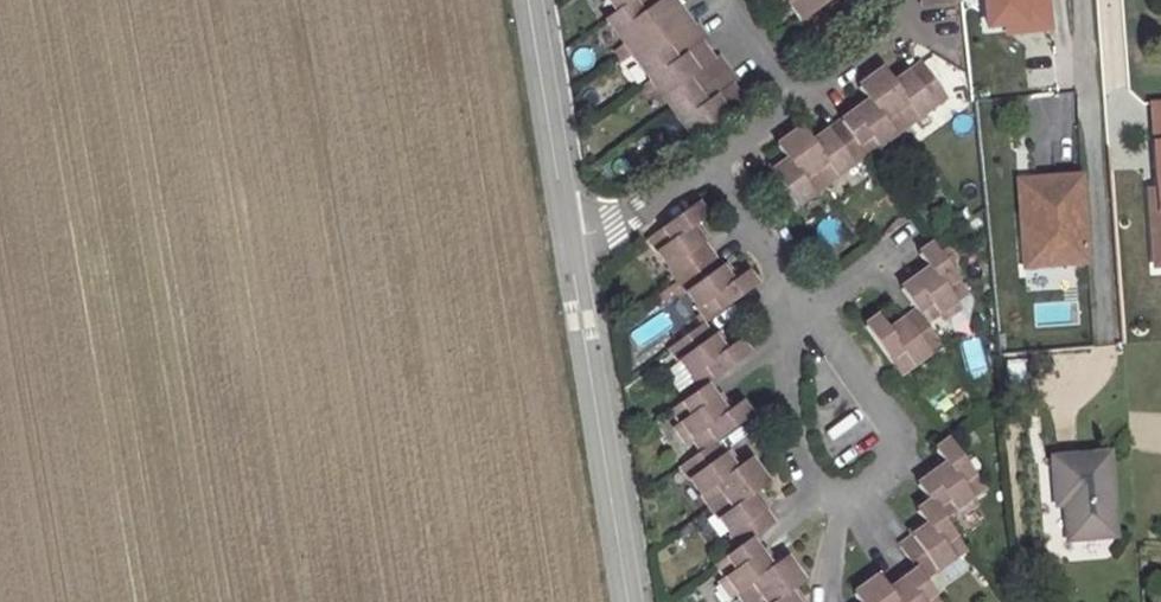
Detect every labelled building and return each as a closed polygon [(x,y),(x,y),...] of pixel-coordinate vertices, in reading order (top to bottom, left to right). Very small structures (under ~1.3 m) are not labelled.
[(612,4),(601,12),(623,42),(616,49),(622,58),(631,51),(649,77),(641,83),(646,90),(656,84),(688,129),(680,137),(685,143),(744,100),(732,83),(735,79),(718,54),(712,57),(702,40),(707,36),(696,20),(689,25),(673,0),(609,0),(612,4)] [(793,8),(798,4),(809,18),(834,0),(787,0),(793,8)] [(962,0),(923,0),(924,8),(962,3),(962,0)] [(1051,20),(1049,0),(988,0),(990,18),(1009,16),(1026,15),(1027,22),(1051,20)] [(798,4),(793,8),(803,23),(809,18),(798,4)] [(1026,15),(1009,16),(1010,24),(1027,22),(1026,15)] [(787,210),(828,180),(867,151),(879,143),(883,148),(902,135),(897,129),(949,92),(922,58),(912,66),(896,78),(891,71),(885,63),(860,81),(865,90),(870,97),(854,108),(829,127),(815,137),(810,131),(804,124),(777,142),(784,151),(789,157),(774,167),(762,174),(787,210)] [(896,78),(912,66),(907,60),(891,71),(896,78)] [(870,97),(865,90),(849,101),(854,108),(870,97)] [(815,137),(829,127),(824,121),(810,131),(815,137)] [(789,157),(784,151),(770,162),(774,167),(789,157)] [(1084,173),(1039,174),(1046,232),(1024,232),(1026,260),(1091,261),(1084,173)] [(1021,174),(1024,232),(1046,232),(1039,174),(1021,174)] [(692,227),(699,221),(707,215),(696,200),(649,236),(711,319),(758,283),(747,269),(738,275),(732,279),(722,266),(703,240),(692,227)] [(709,235),(699,221),(692,227),(703,240),(709,235)] [(922,249),(926,256),(932,264),(913,276),(903,283),(919,306),(907,316),(891,327),(886,321),(880,314),(868,322),(903,369),(943,339),(928,318),(939,312),(944,316),(961,304),(958,297),(969,288),(935,239),(922,249)] [(932,264),(926,256),(908,269),(913,276),(932,264)] [(728,261),(722,266),(732,279),(738,275),(728,261)] [(891,327),(907,316),(902,308),(886,321),(891,327)] [(710,508),(738,547),(716,565),(724,577),(721,581),(733,595),(737,593),(744,601),(796,601),(789,592),(793,589),(802,582),(784,556),(776,562),(772,566),(760,551),(752,540),(772,525),(764,511),(754,495),(759,491),(767,486),(748,462),(741,467),(735,471),(723,455),(715,443),(750,416),(740,403),(733,408),(725,414),(714,397),(706,384),(749,354),(740,341),(731,347),(726,351),(714,334),(706,321),(671,347),(701,388),(672,411),(682,424),(676,429),(688,444),(694,440),(701,451),(680,466),(710,508)] [(721,331),(714,334),(726,351),(731,347),(721,331)] [(679,364),(665,372),(676,393),(691,385),(679,364)] [(723,392),(714,397),(725,414),(733,408),(723,392)] [(945,458),(949,463),(932,476),(919,487),(932,501),(918,514),(923,521),(926,526),(913,536),(901,545),(918,570),(908,577),(890,589),(885,583),(881,576),(855,595),(861,601),(942,601),(926,578),(967,548),(947,519),(957,511),(960,513),(979,500),(975,495),(988,488),(952,439),(938,448),(945,458)] [(729,451),(723,455),(735,471),(741,467),(729,451)] [(1114,455),(1057,459),(1061,506),(1070,505),(1077,542),(1124,536),(1114,455)] [(927,471),(932,476),(949,463),(945,458),(927,471)] [(771,506),(759,491),(754,495),(764,511),(771,506)] [(910,531),(913,536),(926,526),(923,521),(910,531)] [(766,546),(760,551),(772,566),(776,562),(766,546)] [(902,570),(885,583),(890,589),(908,577),(902,570)] [(793,589),(789,592),(796,601),(804,601),(793,589)]
